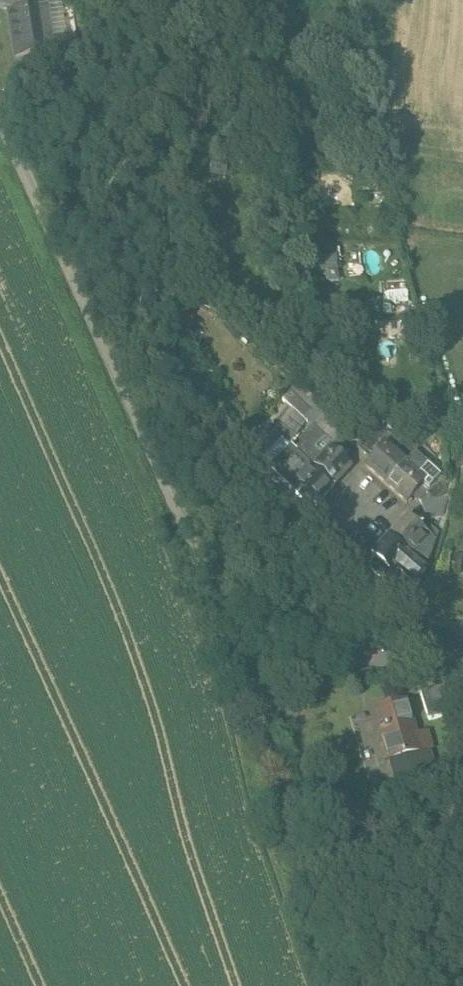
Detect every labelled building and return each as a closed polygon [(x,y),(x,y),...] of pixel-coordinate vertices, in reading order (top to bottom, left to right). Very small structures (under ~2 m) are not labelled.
[(38,15),(20,17),(24,49),(39,47),(41,61),(68,58),(63,25),(39,28),(38,15)] [(323,255),(325,278),(343,277),(341,254),(323,255)] [(318,403),(301,388),(284,407),(293,414),(310,428),(318,403)] [(443,404),(425,405),(426,415),(444,414),(443,404)] [(310,428),(293,414),(276,435),(294,449),(296,446),(310,428)] [(353,436),(341,418),(331,425),(343,443),(353,436)] [(387,433),(369,424),(368,424),(364,435),(359,445),(370,454),(379,444),(380,444),(389,434),(387,433)] [(347,453),(336,443),(332,447),(313,428),(296,455),(312,470),(312,469),(334,488),(352,468),(342,459),(347,453)] [(403,446),(395,454),(386,446),(384,448),(380,444),(379,444),(370,454),(375,458),(367,467),(387,485),(406,464),(414,455),(403,446)] [(334,488),(312,469),(312,470),(296,455),(291,450),(270,476),(291,494),(295,490),(316,509),(334,488)] [(426,482),(406,464),(387,485),(407,503),(417,493),(422,497),(429,489),(424,485),(426,482)] [(421,529),(409,517),(390,538),(399,547),(425,570),(432,553),(432,552),(436,541),(421,529)] [(438,534),(427,523),(421,529),(436,541),(438,534)] [(399,547),(390,538),(371,559),(393,579),(399,572),(414,584),(426,570),(425,570),(399,547)] [(452,552),(449,569),(461,571),(462,563),(462,554),(452,552)] [(443,684),(421,691),(429,717),(451,710),(443,684)] [(407,698),(382,706),(391,734),(384,736),(391,759),(423,749),(417,728),(407,698)] [(427,725),(417,728),(423,749),(391,759),(399,782),(440,769),(427,725)]
